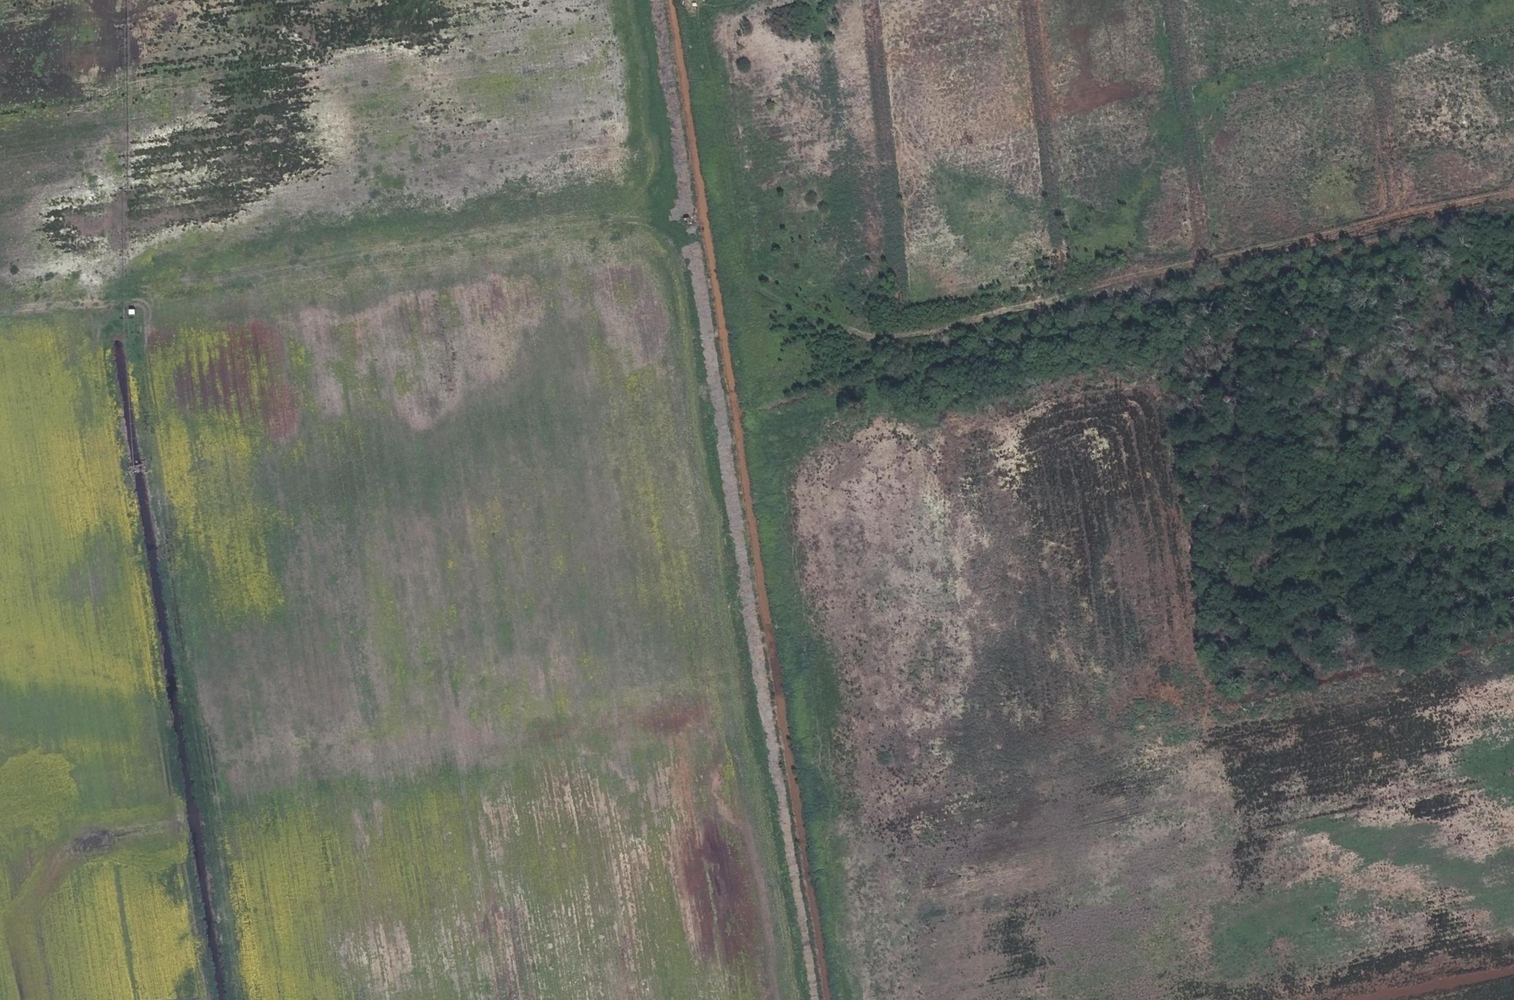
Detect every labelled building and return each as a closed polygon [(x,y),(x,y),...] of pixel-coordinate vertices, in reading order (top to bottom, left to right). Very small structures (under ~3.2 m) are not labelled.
[(1055,339),(1052,331),(1040,335),(1042,343),(1055,339)]
